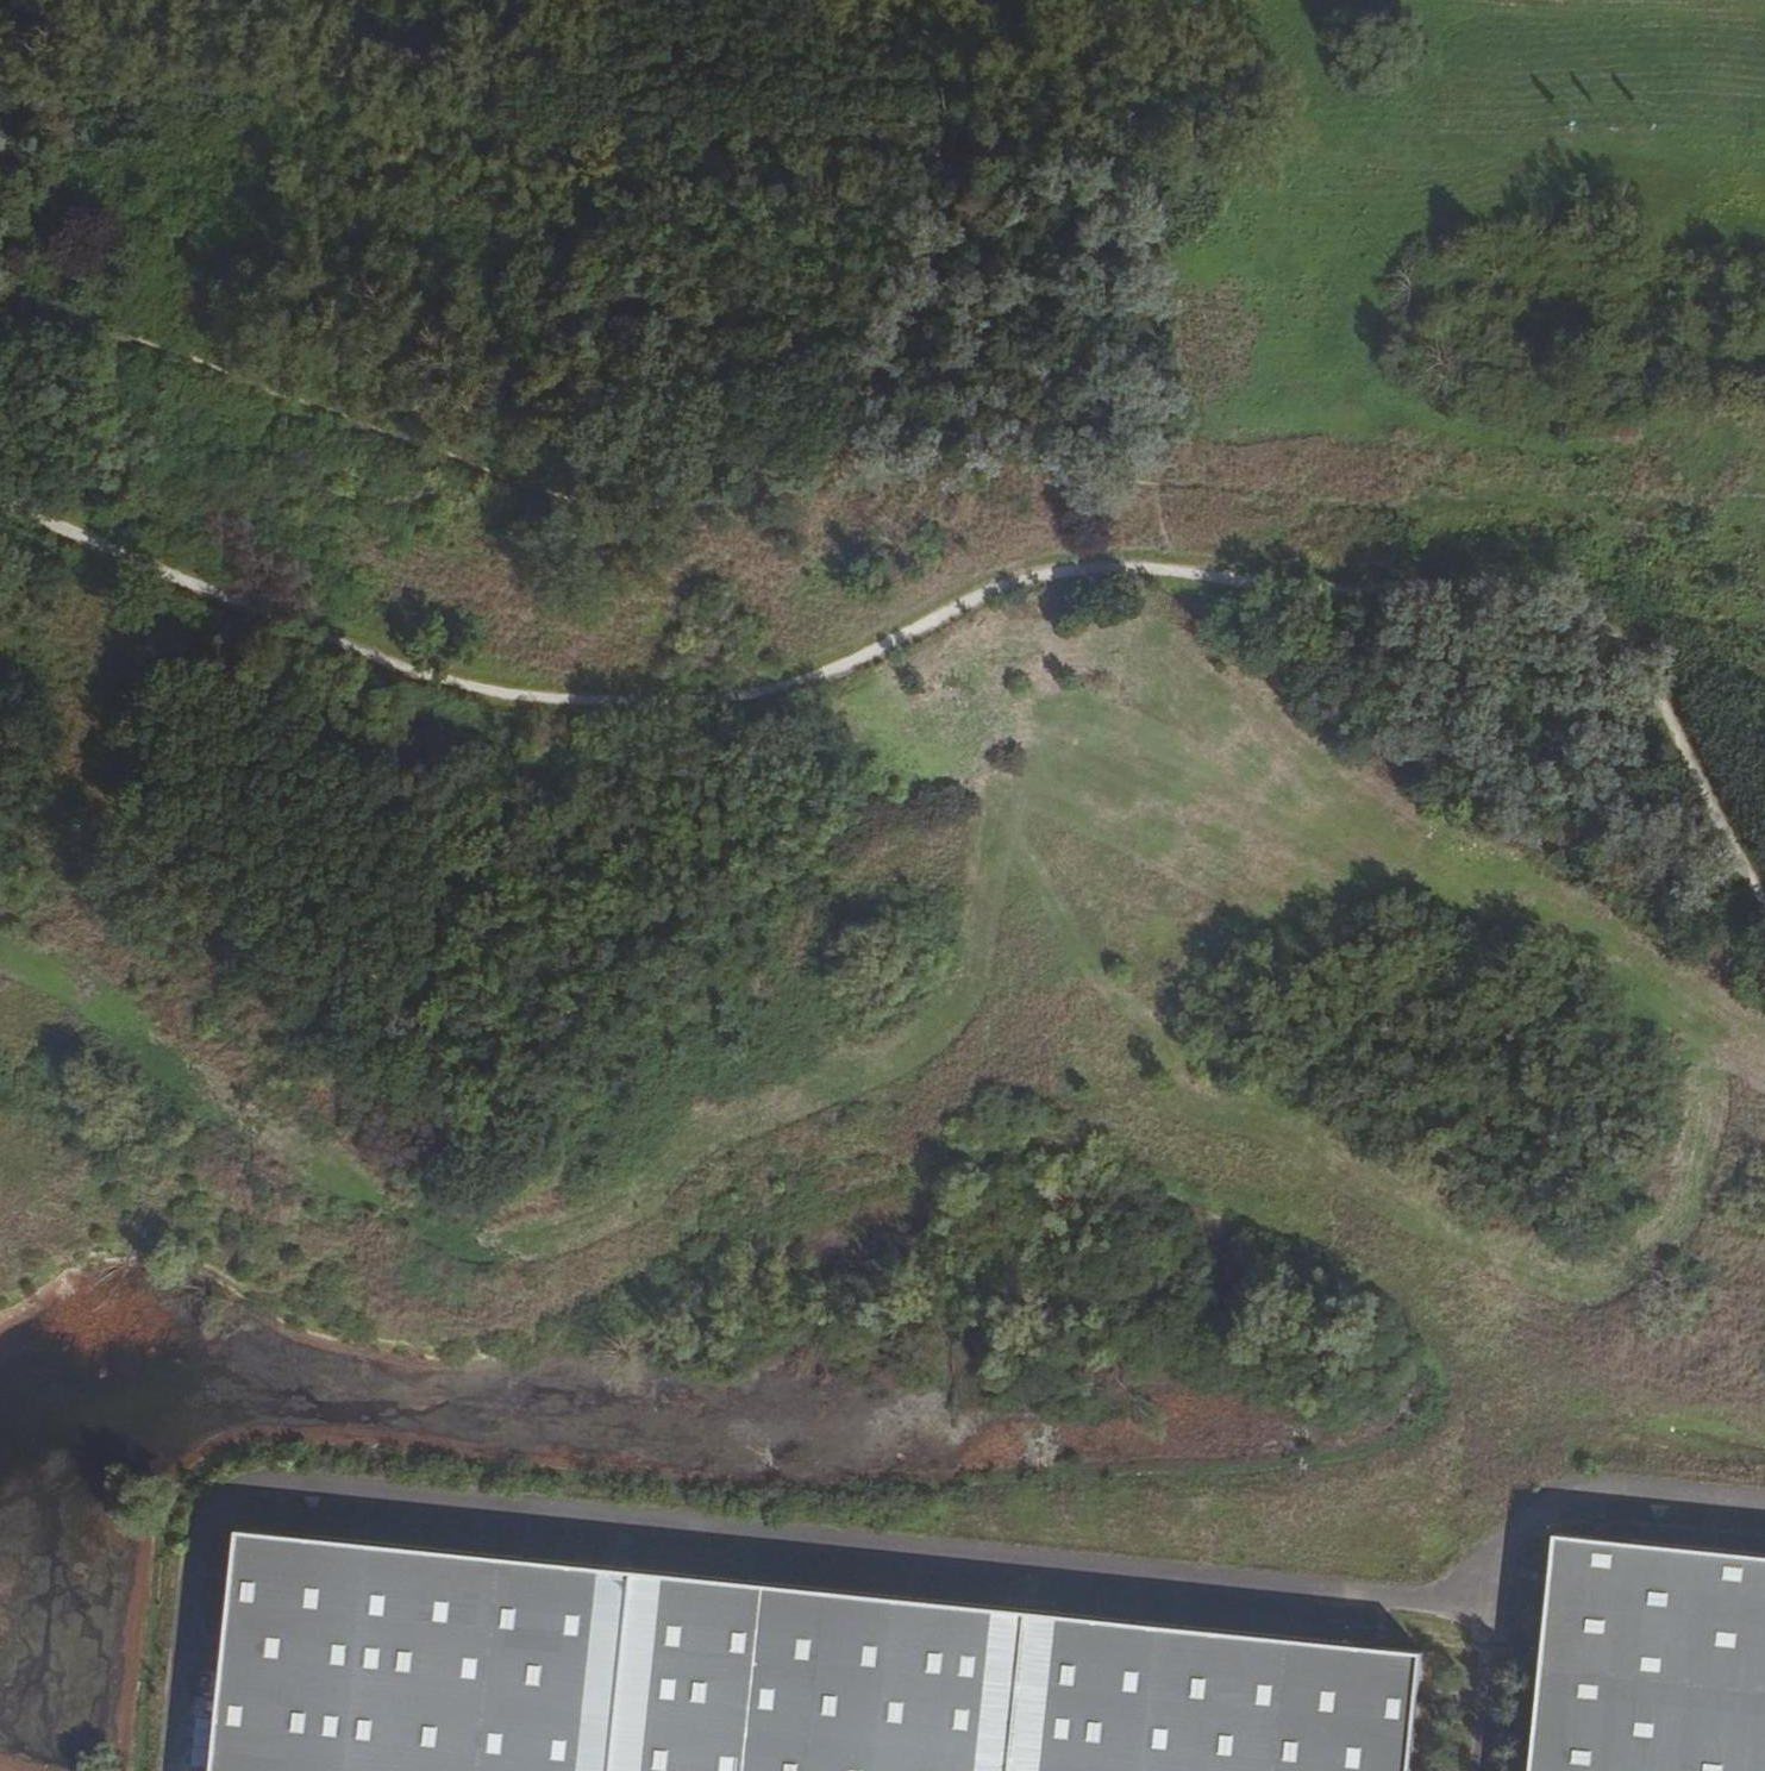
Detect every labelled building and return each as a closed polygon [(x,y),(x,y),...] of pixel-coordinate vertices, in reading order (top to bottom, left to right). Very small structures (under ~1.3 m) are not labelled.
[(1584,1533),(1560,1770),(1764,1770),(1764,1552),(1584,1533)] [(1452,1659),(266,1539),(242,1770),(1440,1770),(1452,1659)]
